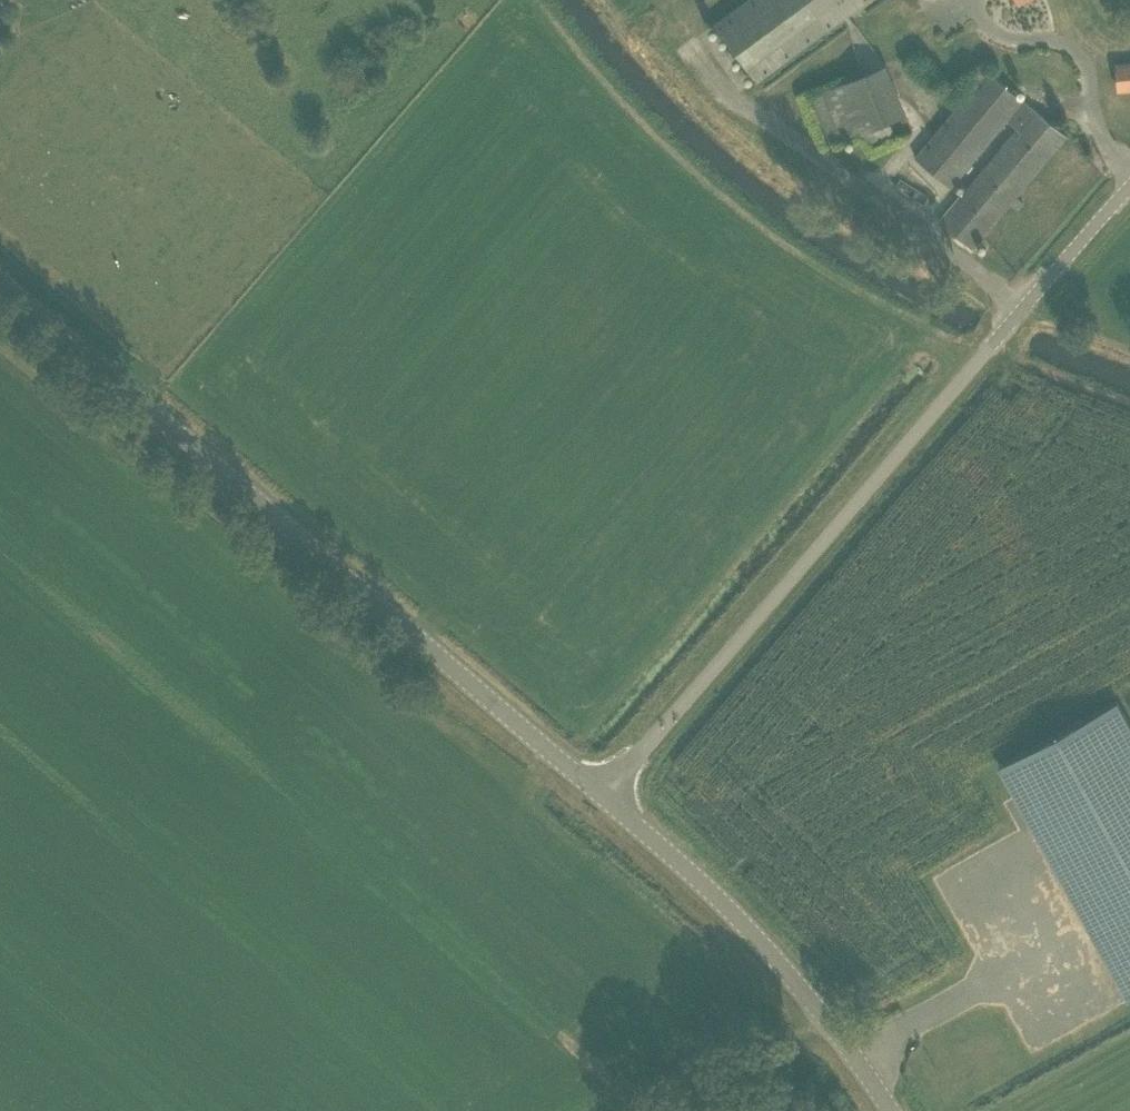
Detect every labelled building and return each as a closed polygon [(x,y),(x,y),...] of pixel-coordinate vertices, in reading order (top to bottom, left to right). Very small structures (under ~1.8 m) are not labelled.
[(757,80),(868,0),(744,0),(715,22),(757,80)] [(1116,66),(1118,88),(1129,87),(1129,65),(1116,66)] [(987,71),(916,155),(953,186),(1008,118),(1010,120),(1017,126),(938,218),(972,246),(1064,136),(987,71)] [(864,73),(810,95),(831,145),(863,132),(885,123),(864,73)] [(999,765),(1128,998),(1129,997),(1129,727),(1115,701),(999,765)]
